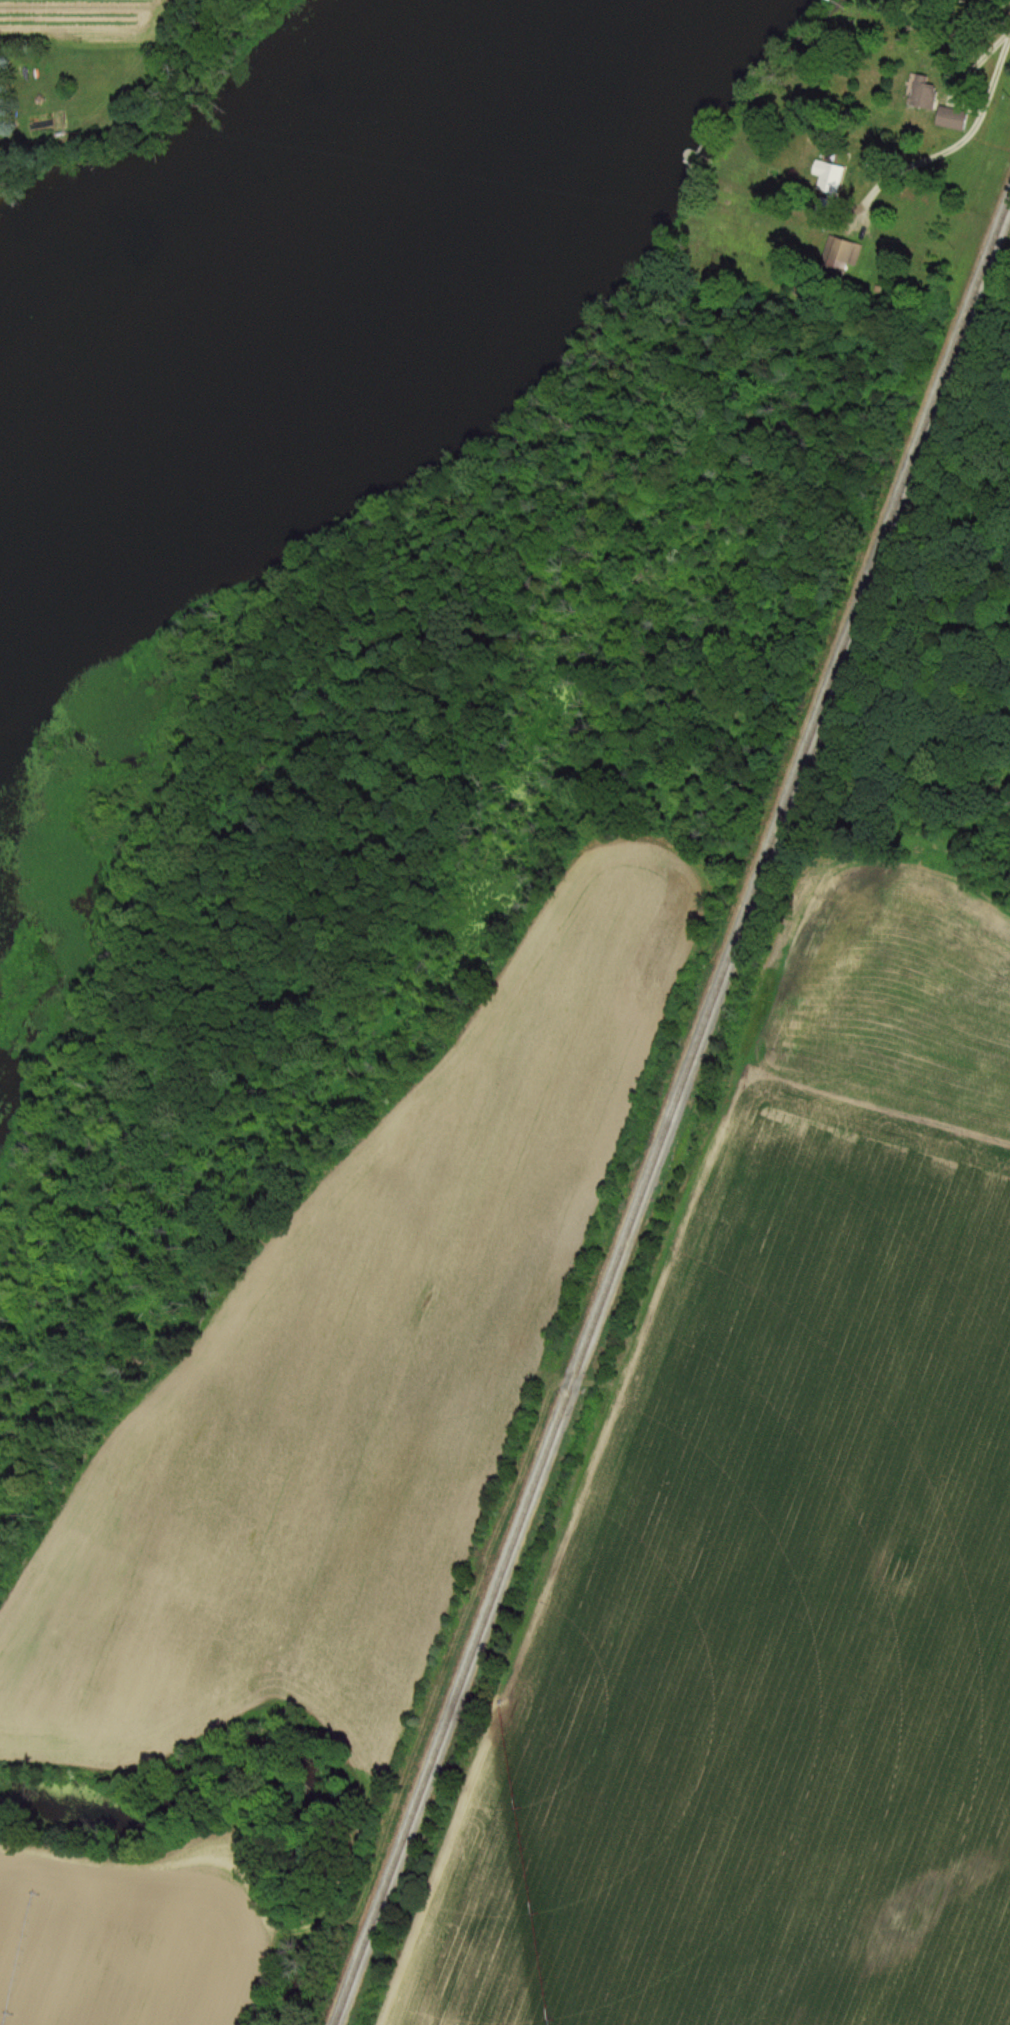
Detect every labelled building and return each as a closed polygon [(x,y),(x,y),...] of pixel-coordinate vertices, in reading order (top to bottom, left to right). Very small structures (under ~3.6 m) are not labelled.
[(934,78),(910,75),(905,106),(929,110),(934,78)] [(965,112),(936,106),(932,126),(961,131),(965,112)] [(835,194),(843,170),(813,160),(807,177),(817,180),(814,188),(835,194)] [(844,265),(853,268),(860,246),(828,236),(818,267),(841,274),(844,265)]
